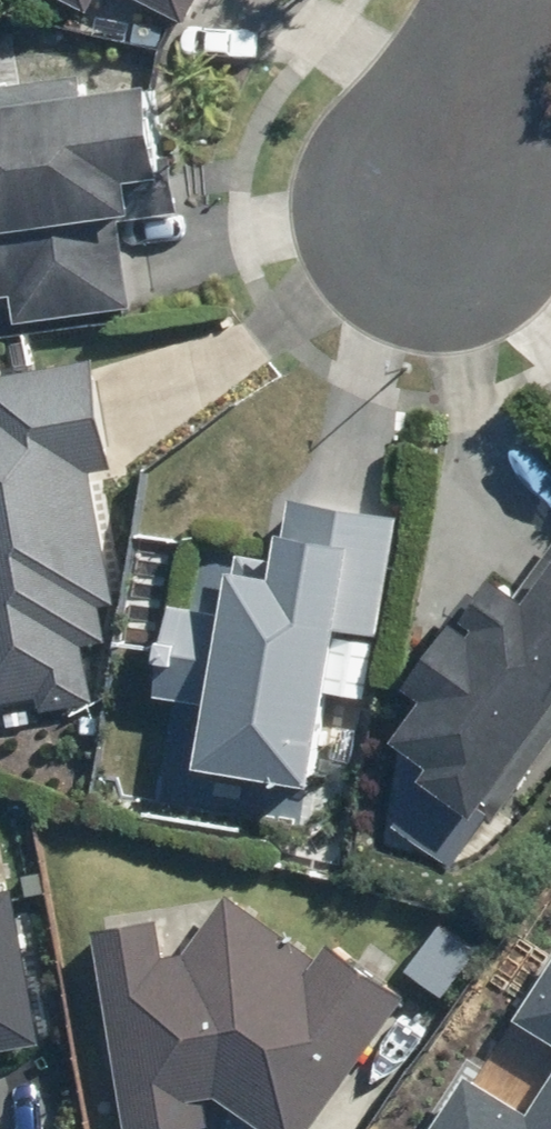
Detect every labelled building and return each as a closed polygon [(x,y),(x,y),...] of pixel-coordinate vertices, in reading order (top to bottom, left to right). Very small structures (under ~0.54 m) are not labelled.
[(177,21),(187,0),(136,0),(177,21)] [(135,316),(125,219),(182,213),(178,175),(152,178),(143,84),(77,91),(75,72),(0,80),(0,296),(13,294),(17,328),(135,316)] [(95,709),(87,645),(105,643),(100,604),(117,602),(100,469),(115,467),(101,360),(0,373),(0,721),(95,709)] [(313,785),(332,632),(384,639),(401,505),(289,491),(280,562),(239,557),(232,610),(165,601),(152,701),(203,707),(195,770),(313,785)] [(522,597),(482,570),(404,685),(418,695),(382,748),(500,828),(550,754),(550,554),(522,597)] [(0,857),(0,1048),(33,1042),(7,895),(0,857)] [(95,927),(127,1128),(177,1128),(215,1123),(209,1086),(267,1128),(304,1128),(405,992),(330,937),(312,962),(227,898),(188,950),(182,914),(95,927)] [(482,950),(441,921),(406,970),(447,999),(482,950)] [(528,1001),(550,1017),(550,968),(528,1001)] [(438,1128),(550,1128),(550,1080),(535,1102),(483,1066),(438,1128)]
